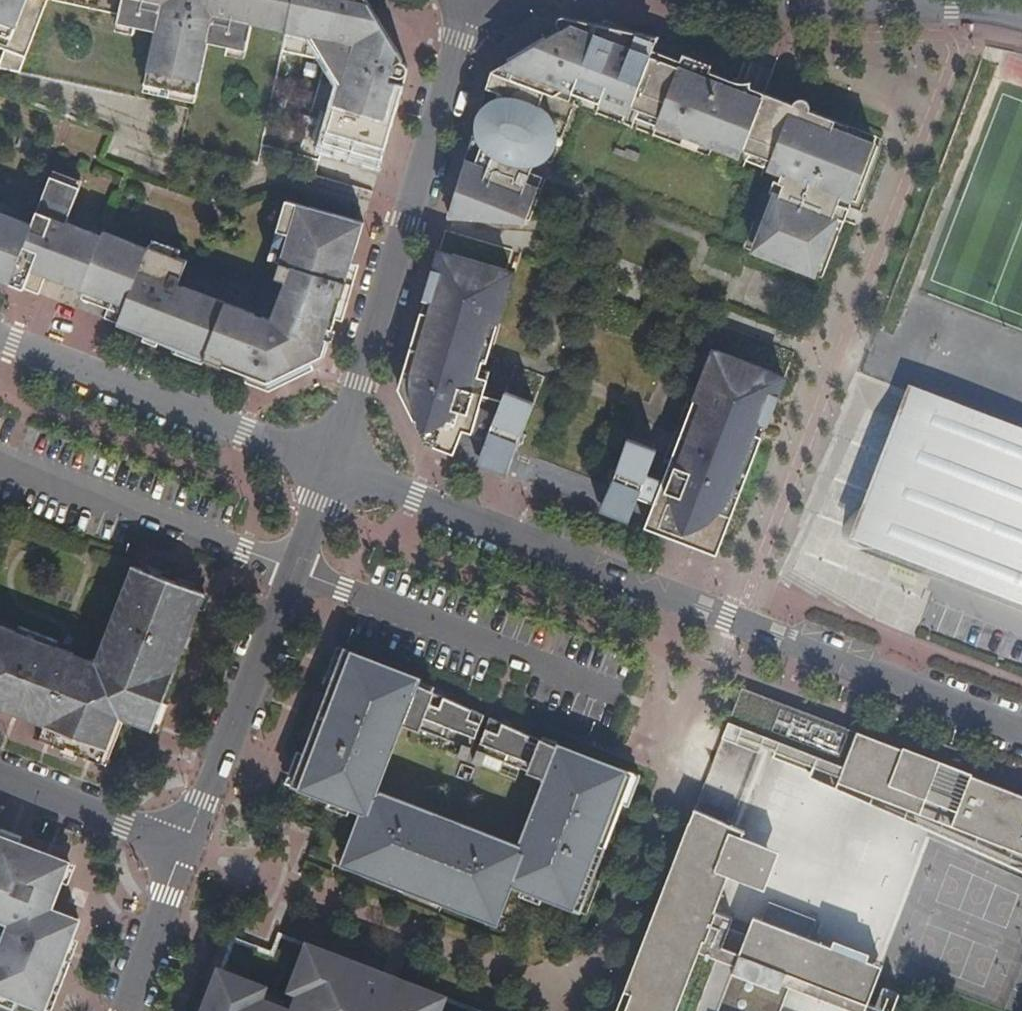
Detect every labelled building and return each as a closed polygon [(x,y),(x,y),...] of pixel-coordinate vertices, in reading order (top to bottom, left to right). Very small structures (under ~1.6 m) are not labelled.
[(13,38),(28,0),(0,0),(0,33),(13,38)] [(118,23),(157,31),(146,84),(197,94),(208,42),(247,50),(253,24),(287,31),(289,25),(294,0),(123,0),(118,23)] [(289,25),(308,28),(307,34),(312,35),(319,31),(349,78),(341,84),(331,117),(325,116),(317,139),(383,159),(410,67),(368,0),(294,0),(289,25)] [(833,127),(836,120),(809,110),(794,104),(714,74),(710,72),(681,61),(654,51),(659,38),(577,20),(492,71),(487,88),(503,94),(502,97),(490,101),(480,112),(474,132),(483,143),(475,163),(466,160),(449,216),(518,219),(524,196),(533,199),(543,177),(531,172),(552,118),(545,109),(540,106),(546,92),(570,101),(574,92),(600,103),(604,95),(675,122),(672,130),(714,146),(717,138),(787,165),(758,237),(771,242),(765,255),(804,270),(810,257),(821,262),(839,217),(835,215),(838,207),(842,197),(853,201),(875,144),(833,127)] [(26,57),(5,50),(0,61),(0,68),(20,72),(26,57)] [(681,61),(710,72),(712,64),(684,53),(681,61)] [(487,88),(480,112),(490,101),(502,97),(503,94),(487,88)] [(794,104),(809,110),(810,105),(806,99),(799,98),(794,104)] [(474,132),(466,160),(475,163),(483,143),(474,132)] [(39,293),(48,268),(67,276),(65,282),(81,288),(101,235),(67,222),(80,187),(51,175),(32,224),(0,212),(0,278),(39,293)] [(102,231),(101,235),(81,288),(125,305),(118,324),(132,329),(135,322),(164,339),(206,355),(205,357),(269,382),(326,357),(331,339),(327,338),(329,329),(334,329),(356,253),(347,250),(356,219),(286,200),(277,231),(289,234),(275,278),(285,282),(271,319),(262,315),(260,320),(253,318),(255,313),(179,283),(188,261),(149,245),(145,255),(131,249),(133,242),(102,231)] [(356,253),(365,222),(356,219),(347,250),(356,253)] [(452,256),(439,253),(400,387),(427,443),(454,453),(464,430),(471,432),(470,436),(484,440),(486,436),(489,437),(487,439),(517,450),(518,448),(537,455),(546,430),(545,420),(541,409),(536,402),(506,391),(503,400),(484,395),(484,392),(475,389),(479,375),(483,361),(491,332),(488,331),(491,321),(498,324),(508,291),(498,288),(504,268),(453,253),(452,256)] [(48,268),(46,274),(65,282),(67,276),(48,268)] [(510,270),(504,268),(498,288),(508,291),(513,274),(509,273),(510,270)] [(488,362),(498,324),(491,321),(488,331),(491,332),(483,361),(488,362)] [(768,424),(785,379),(773,375),(774,371),(719,350),(718,352),(714,351),(663,482),(648,476),(658,450),(630,438),(610,486),(639,498),(641,493),(657,499),(655,504),(648,521),(698,541),(695,546),(718,555),(732,518),(726,516),(757,435),(762,423),(768,424)] [(475,389),(484,392),(489,378),(479,375),(475,389)] [(911,387),(854,533),(1021,598),(1021,431),(911,387)] [(732,518),(763,437),(757,435),(726,516),(732,518)] [(478,462),(508,474),(517,450),(487,439),(478,462)] [(639,498),(610,486),(600,510),(629,521),(639,498)] [(641,493),(639,498),(655,504),(657,499),(641,493)] [(646,527),(695,546),(698,541),(648,521),(646,527)] [(206,593),(134,564),(125,590),(197,617),(206,593)] [(125,590),(106,639),(112,642),(106,660),(99,663),(97,657),(85,663),(73,658),(75,652),(58,646),(59,640),(20,625),(18,630),(0,624),(0,700),(6,702),(3,708),(32,720),(36,712),(49,717),(41,738),(103,762),(117,726),(115,716),(129,711),(134,721),(155,728),(197,617),(125,590)] [(513,846),(478,833),(376,794),(376,788),(401,723),(407,722),(460,747),(456,758),(465,762),(484,720),(371,669),(373,664),(345,652),(344,657),(294,789),(363,815),(345,859),(373,871),(371,877),(409,892),(412,885),(433,893),(429,900),(466,914),(469,908),(482,912),(499,919),(512,888),(580,913),(602,855),(629,785),(632,777),(603,766),(601,772),(489,722),(470,764),(479,768),(484,758),(539,782),(541,788),(519,845),(513,846)] [(723,736),(729,738),(748,693),(741,691),(723,736)] [(748,693),(729,738),(773,755),(771,761),(981,841),(1021,856),(1021,799),(748,693)] [(127,718),(134,721),(129,711),(115,716),(117,726),(103,762),(108,764),(127,718)] [(38,737),(41,738),(49,717),(36,712),(32,720),(43,724),(38,737)] [(815,923),(768,905),(759,931),(750,928),(746,938),(729,931),(732,920),(714,914),(728,879),(763,893),(777,854),(742,841),(744,835),(697,815),(694,813),(690,821),(689,824),(619,1010),(782,1010),(790,990),(845,1010),(865,1010),(881,969),(808,941),(815,923)] [(57,985),(69,954),(85,915),(58,905),(76,860),(4,831),(0,840),(0,912),(14,918),(0,955),(0,985),(3,987),(22,994),(50,1005),(57,985)] [(373,871),(345,859),(342,866),(371,877),(373,871)] [(409,892),(429,900),(433,893),(412,885),(409,892)] [(479,919),(482,912),(469,908),(466,914),(479,919)] [(499,919),(482,912),(479,919),(496,926),(499,919)] [(417,992),(308,950),(293,990),(302,993),(295,1010),(410,1010),(416,996),(417,992)] [(69,954),(57,985),(65,986),(76,958),(69,954)] [(254,1003),(259,991),(219,976),(206,1010),(275,1010),(254,1003)] [(22,994),(3,987),(0,985),(0,988),(3,989),(1,996),(19,1003),(22,994)] [(417,992),(416,996),(410,1010),(436,1010),(440,1000),(417,992)]
